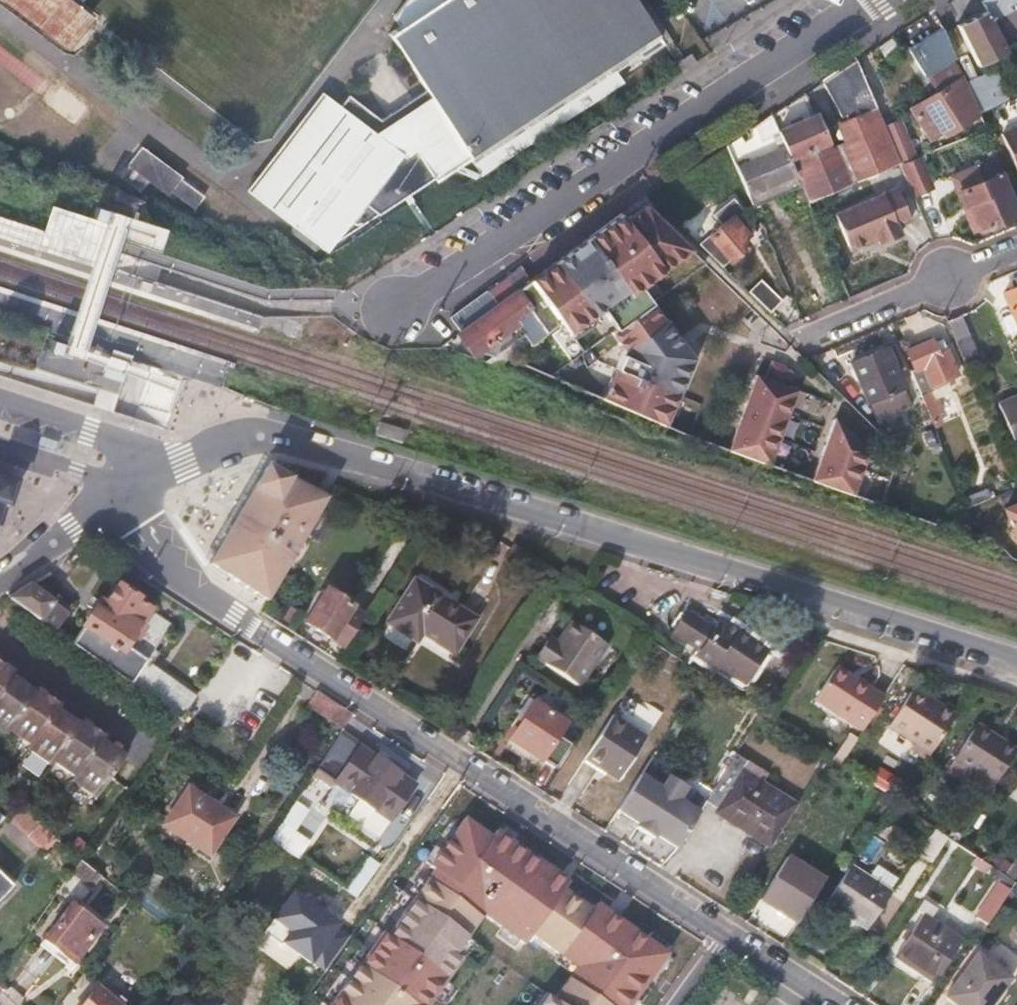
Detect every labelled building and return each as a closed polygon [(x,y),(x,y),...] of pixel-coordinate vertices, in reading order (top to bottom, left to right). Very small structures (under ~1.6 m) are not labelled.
[(76,0),(5,0),(67,48),(76,36),(84,42),(102,19),(76,0)] [(428,92),(383,122),(348,98),(340,109),(324,97),(248,194),(322,252),(451,173),(452,174),(477,180),(625,84),(617,73),(643,57),(645,60),(667,46),(665,43),(671,39),(646,0),(410,0),(395,18),(402,28),(391,35),(428,92)] [(980,3),(985,12),(989,21),(1016,5),(1016,0),(986,0),(980,3)] [(1005,52),(989,21),(985,12),(958,25),(978,66),(1005,52)] [(956,58),(943,28),(909,51),(927,77),(956,58)] [(901,165),(885,127),(856,60),(822,81),(846,136),(828,144),(816,116),(777,132),(801,187),(808,203),(901,165)] [(1003,104),(990,73),(966,83),(979,114),(1003,104)] [(965,100),(970,96),(961,81),(915,109),(925,125),(940,115),(950,131),(974,115),(965,100)] [(801,187),(777,132),(770,115),(727,144),(754,208),(801,187)] [(917,159),(900,121),(885,127),(901,165),(917,159)] [(1001,139),(1016,177),(1016,133),(1001,139)] [(206,197),(182,180),(184,178),(143,147),(122,177),(143,193),(151,182),(170,196),(173,192),(196,210),(206,197)] [(997,158),(964,173),(970,186),(982,181),(1000,220),(1016,213),(1016,204),(997,158)] [(835,216),(849,247),(855,250),(865,246),(868,239),(877,235),(878,240),(881,245),(901,235),(897,226),(911,220),(897,188),(835,216)] [(602,397),(667,420),(690,356),(633,282),(678,248),(638,196),(526,281),(559,323),(565,326),(597,307),(620,347),(602,397)] [(50,205),(42,230),(36,250),(35,251),(94,270),(109,224),(97,220),(50,205)] [(90,217),(101,221),(103,215),(105,209),(94,205),(90,217)] [(723,267),(748,245),(745,241),(749,236),(737,222),(741,218),(733,211),(720,223),(722,227),(700,246),(723,267)] [(0,216),(0,238),(36,250),(42,230),(0,216)] [(868,239),(865,246),(878,240),(877,235),(868,239)] [(782,301),(761,280),(749,292),(771,313),(782,301)] [(559,323),(526,281),(517,291),(545,333),(559,323)] [(1006,294),(1016,322),(1016,289),(1006,294)] [(545,333),(517,291),(500,303),(510,317),(514,315),(525,333),(532,343),(545,333)] [(490,357),(525,333),(514,315),(510,317),(500,303),(459,334),(470,349),(490,357)] [(497,368),(532,343),(525,333),(490,357),(483,362),(497,368)] [(981,359),(970,334),(961,339),(971,363),(981,359)] [(48,349),(59,352),(61,347),(63,341),(51,337),(48,349)] [(952,392),(946,379),(959,373),(949,349),(939,353),(933,339),(909,350),(918,373),(912,376),(931,419),(945,412),(939,398),(952,392)] [(971,363),(961,339),(956,341),(967,365),(971,363)] [(903,386),(887,349),(852,364),(859,380),(865,393),(868,401),(880,396),(901,387),(903,386)] [(132,361),(133,356),(115,350),(113,355),(111,361),(109,369),(127,375),(130,367),(132,361)] [(727,448),(770,464),(797,387),(788,383),(792,372),(769,364),(765,376),(754,372),(727,448)] [(865,393),(859,380),(836,389),(848,400),(865,393)] [(908,405),(901,387),(880,396),(888,414),(908,405)] [(1016,445),(1016,397),(999,405),(1016,445)] [(867,449),(831,415),(810,478),(853,492),(867,449)] [(272,599),(331,499),(269,463),(211,564),(272,599)] [(14,511),(17,512),(26,484),(3,477),(2,480),(0,479),(0,552),(14,511)] [(984,502),(979,490),(964,497),(969,509),(984,502)] [(969,509),(964,497),(954,501),(964,511),(969,509)] [(1006,509),(1016,536),(1016,505),(1006,509)] [(572,575),(568,572),(564,578),(578,587),(584,579),(574,573),(572,575)] [(477,621),(414,580),(387,623),(419,643),(424,635),(455,654),(477,621)] [(65,614),(26,585),(5,599),(52,631),(65,614)] [(152,664),(158,654),(153,651),(171,623),(137,602),(139,598),(119,585),(106,604),(100,600),(84,624),(86,625),(72,645),(172,714),(182,720),(198,697),(152,664)] [(353,608),(326,592),(305,623),(332,640),(347,650),(367,617),(353,608)] [(579,688),(614,634),(579,611),(555,648),(548,644),(537,660),(579,688)] [(744,682),(764,652),(737,634),(739,631),(720,619),(713,630),(687,614),(674,634),(699,650),(695,656),(714,668),(716,665),(744,682)] [(12,678),(15,674),(0,664),(0,696),(12,678)] [(884,698),(873,691),(875,688),(858,677),(857,680),(837,667),(817,695),(866,727),(884,698)] [(34,694),(12,678),(0,696),(0,731),(6,735),(10,729),(34,694)] [(35,746),(59,711),(61,706),(37,690),(34,694),(10,729),(35,746)] [(354,715),(318,692),(311,703),(309,706),(312,708),(344,729),(354,715)] [(928,760),(955,717),(942,708),(939,713),(925,704),(910,694),(889,726),(917,744),(913,751),(928,760)] [(942,708),(928,700),(925,704),(939,713),(942,708)] [(557,768),(572,745),(560,737),(567,725),(534,703),(511,740),(557,768)] [(55,761),(79,727),(59,711),(35,746),(30,753),(51,767),(55,761)] [(172,735),(182,720),(172,714),(163,729),(172,735)] [(647,737),(612,715),(588,753),(609,766),(608,771),(620,778),(647,737)] [(79,777),(103,742),(106,738),(83,722),(79,727),(55,761),(79,777)] [(994,786),(1016,750),(1003,741),(1001,744),(976,728),(955,759),(994,786)] [(416,785),(359,746),(357,748),(340,736),(317,770),(348,791),(341,801),(361,814),(367,805),(391,821),(416,785)] [(868,749),(847,736),(831,760),(852,773),(868,749)] [(103,793),(127,759),(103,742),(79,777),(75,783),(99,799),(103,793)] [(769,846),(795,806),(762,784),(741,770),(747,762),(736,756),(723,778),(707,804),(718,811),(717,813),(769,846)] [(986,798),(994,786),(955,759),(948,772),(986,798)] [(767,775),(747,762),(741,770),(762,784),(767,775)] [(656,838),(677,850),(700,814),(679,801),(687,789),(666,776),(659,786),(640,775),(616,812),(635,825),(634,827),(654,841),(656,838)] [(209,855),(234,819),(189,788),(164,825),(209,855)] [(40,821),(24,807),(20,804),(9,816),(30,834),(40,821)] [(391,821),(367,805),(361,814),(385,830),(391,821)] [(666,957),(467,818),(336,1004),(420,1004),(484,914),(571,976),(550,1004),(632,1004),(666,957)] [(47,852),(59,837),(46,826),(40,821),(30,834),(28,836),(47,852)] [(825,881),(786,857),(759,902),(796,925),(825,881)] [(869,880),(850,868),(827,902),(868,929),(890,895),(869,880)] [(877,868),(869,880),(890,895),(899,883),(877,868)] [(11,885),(0,875),(0,898),(11,885)] [(70,906),(44,939),(76,963),(101,929),(70,906)] [(962,942),(923,916),(895,957),(934,982),(962,942)] [(1010,979),(979,956),(949,997),(960,1004),(992,1004),(1010,979)] [(97,987),(82,1004),(120,1004),(97,987)] [(178,997),(171,1004),(188,1004),(178,997)]
